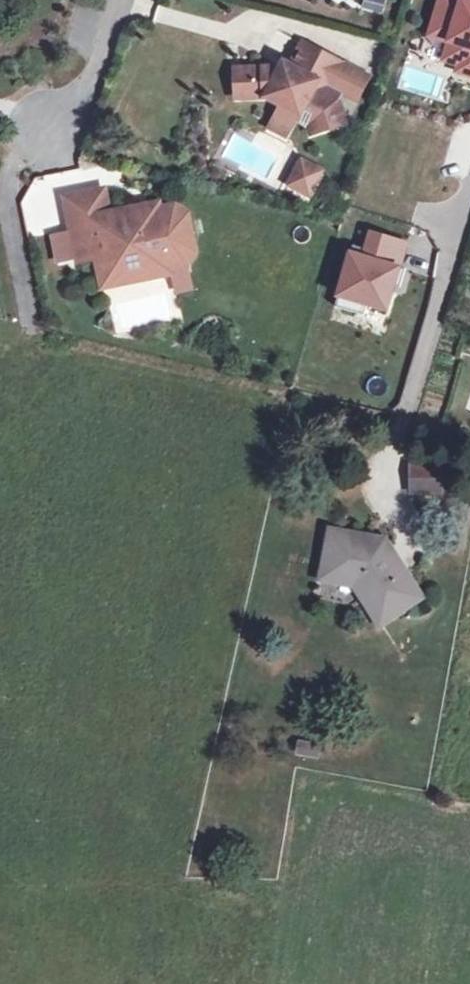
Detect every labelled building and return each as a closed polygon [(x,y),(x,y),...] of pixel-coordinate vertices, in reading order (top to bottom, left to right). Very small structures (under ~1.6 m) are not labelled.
[(429,35),(449,40),(443,59),(460,64),(458,72),(469,76),(469,0),(439,0),(429,35)] [(282,70),(237,72),(239,101),(268,100),(284,108),(303,117),(305,112),(320,120),(324,133),(343,127),(331,87),(354,96),(366,74),(343,63),(304,45),(293,68),(290,74),(282,70)] [(285,64),(282,70),(290,74),(293,68),(285,64)] [(284,108),(274,129),(288,136),(296,122),(310,129),(312,136),(324,133),(320,120),(305,112),(303,117),(284,108)] [(317,174),(300,165),(288,187),(305,197),(317,174)] [(78,258),(79,263),(98,259),(98,263),(118,259),(120,268),(151,262),(154,274),(173,270),(175,277),(190,274),(187,260),(194,250),(187,213),(176,206),(159,209),(147,212),(146,207),(109,215),(105,191),(65,199),(72,231),(78,258)] [(78,258),(72,231),(54,235),(60,261),(78,258)] [(404,241),(370,232),(363,255),(350,251),(338,295),(386,308),(404,241)] [(118,259),(98,263),(103,284),(154,274),(151,262),(120,268),(118,259)] [(190,274),(175,277),(177,286),(192,283),(190,274)] [(418,491),(417,463),(392,464),(393,492),(418,491)] [(417,463),(418,491),(427,491),(426,463),(417,463)] [(329,532),(323,565),(335,568),(332,583),(350,587),(381,625),(420,594),(384,542),(329,532)] [(335,568),(323,565),(319,579),(332,583),(335,568)] [(296,739),(295,755),(319,757),(320,741),(296,739)]
